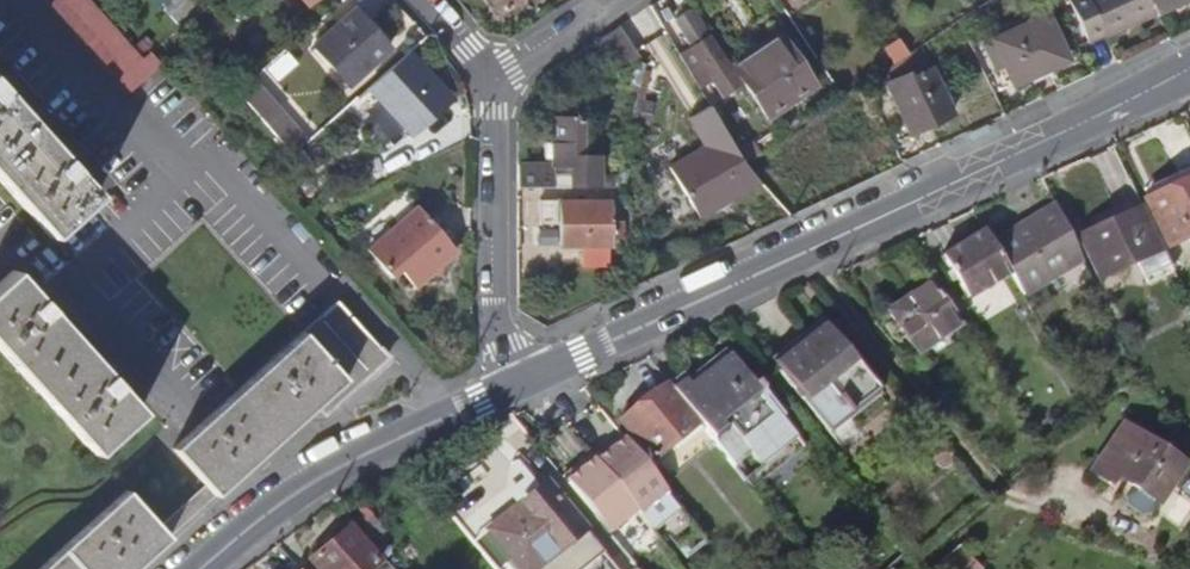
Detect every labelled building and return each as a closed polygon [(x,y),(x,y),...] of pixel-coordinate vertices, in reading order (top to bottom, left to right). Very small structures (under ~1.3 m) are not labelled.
[(161,67),(151,55),(143,61),(89,0),(46,0),(129,95),(161,67)] [(205,11),(195,0),(154,0),(181,30),(188,25),(205,11)] [(518,0),(487,0),(496,14),(518,0)] [(1055,0),(1037,0),(1041,9),(1056,2),(1055,0)] [(1148,0),(1075,0),(1068,3),(1088,44),(1105,36),(1107,39),(1156,17),(1148,0)] [(1156,17),(1189,1),(1189,0),(1148,0),(1156,17)] [(652,6),(619,27),(637,56),(668,35),(652,6)] [(689,13),(675,22),(692,50),(689,52),(722,104),(738,94),(728,78),(732,76),(717,53),(714,55),(689,13)] [(348,90),(387,55),(353,15),(313,51),(348,90)] [(1013,86),(1067,61),(1047,18),(986,46),(997,71),(1004,68),(1013,86)] [(730,59),(765,118),(812,90),(777,31),(730,59)] [(406,59),(368,93),(408,139),(440,111),(424,92),(433,83),(417,65),(414,68),(406,59)] [(886,87),(909,138),(952,119),(930,72),(909,82),(907,78),(886,87)] [(54,233),(102,190),(72,157),(0,77),(0,172),(54,233)] [(671,171),(695,213),(711,203),(716,210),(762,186),(743,165),(709,107),(688,119),(706,149),(671,171)] [(517,162),(518,188),(597,188),(597,154),(583,153),(583,115),(551,115),(552,145),(545,145),(545,155),(553,154),(553,161),(517,162)] [(1168,197),(1189,187),(1189,171),(1162,185),(1168,197)] [(1168,197),(1144,208),(1161,249),(1162,251),(1189,238),(1189,187),(1168,197)] [(367,224),(376,235),(415,205),(406,194),(367,224)] [(610,237),(622,237),(622,220),(609,220),(610,198),(556,198),(556,243),(610,243),(610,237)] [(1138,260),(1157,251),(1134,202),(1086,223),(1090,232),(1076,238),(1096,279),(1138,260)] [(367,248),(392,276),(399,269),(414,286),(455,251),(417,206),(367,248)] [(1078,259),(1053,206),(988,244),(1006,275),(1018,294),(1078,259)] [(1090,232),(1086,223),(1072,230),(1076,238),(1090,232)] [(1006,275),(988,244),(980,230),(936,256),(962,300),(1006,275)] [(392,276),(367,248),(365,249),(390,277),(392,276)] [(1172,272),(1162,251),(1161,249),(1157,251),(1138,260),(1148,283),(1172,272)] [(141,410),(110,376),(42,301),(14,270),(0,283),(0,348),(94,453),(141,410)] [(957,323),(928,281),(886,310),(915,352),(957,323)] [(205,485),(215,496),(241,472),(274,443),(307,413),(315,406),(325,416),(331,410),(344,398),(377,370),(391,357),(379,344),(376,346),(337,302),(278,353),(180,442),(172,448),(205,485)] [(825,326),(776,365),(825,427),(875,387),(851,357),(856,353),(846,341),(841,345),(825,326)] [(722,414),(761,463),(794,435),(765,398),(768,395),(754,375),(749,379),(725,349),(692,376),(722,414)] [(669,385),(705,427),(722,414),(692,376),(686,381),(681,375),(669,385)] [(694,419),(663,381),(615,418),(647,456),(667,440),(694,419)] [(699,425),(694,419),(667,440),(672,447),(699,425)] [(1088,471),(1108,486),(1114,476),(1130,487),(1155,505),(1183,465),(1123,423),(1088,471)] [(676,506),(664,490),(621,437),(608,448),(605,444),(589,457),(633,511),(648,529),(676,506)] [(633,511),(589,457),(587,454),(571,467),(574,471),(564,479),(607,532),(633,511)] [(205,485),(159,527),(169,538),(215,496),(205,485)] [(546,486),(483,536),(510,568),(547,568),(546,568),(563,556),(559,552),(583,533),(546,486)] [(1149,513),(1155,505),(1130,487),(1125,495),(1126,506),(1140,516),(1149,513)] [(127,492),(41,568),(134,568),(169,538),(159,527),(158,525),(127,492)] [(364,505),(348,518),(381,557),(391,549),(380,536),(386,531),(364,505)] [(336,538),(330,544),(314,558),(323,568),(367,568),(378,559),(350,526),(336,538)] [(620,552),(608,562),(583,533),(559,552),(563,556),(546,568),(547,568),(633,568),(620,552)] [(957,545),(936,564),(941,568),(980,568),(957,545)]
